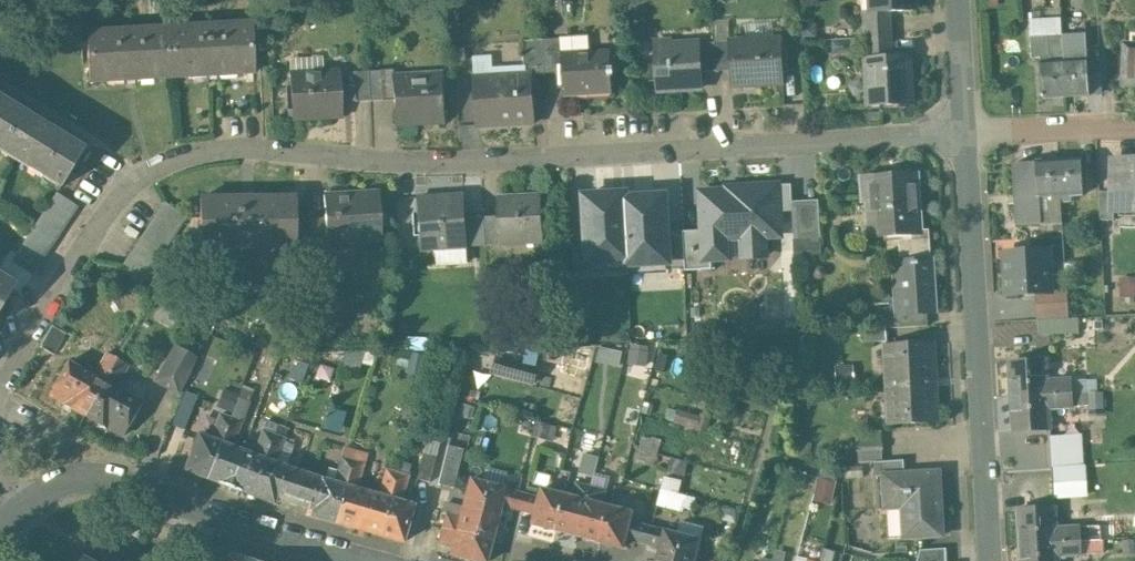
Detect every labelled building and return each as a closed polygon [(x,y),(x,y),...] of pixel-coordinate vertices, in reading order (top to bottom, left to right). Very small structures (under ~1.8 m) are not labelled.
[(873,12),(917,10),(917,0),(873,0),(873,12)] [(1057,30),(1082,31),(1082,16),(1057,16),(1057,30)] [(891,21),(865,23),(866,38),(892,36),(891,21)] [(254,73),(252,24),(169,28),(172,77),(254,73)] [(172,77),(169,28),(87,33),(90,82),(172,77)] [(1087,35),(1064,37),(1068,98),(1069,98),(1091,97),(1087,35)] [(892,36),(866,38),(867,58),(893,56),(892,36)] [(1064,37),(1033,39),(1034,58),(1042,58),(1043,62),(1045,100),(1068,98),(1064,37)] [(561,39),(543,40),(545,65),(563,64),(562,55),(561,39)] [(781,39),(732,42),(734,70),(735,85),(784,82),(781,39)] [(545,65),(543,40),(524,41),(525,66),(545,65)] [(732,42),(716,43),(718,71),(734,70),(732,42)] [(716,43),(701,44),(703,72),(718,71),(716,43)] [(701,44),(656,47),(659,89),(703,87),(703,72),(701,44)] [(1125,47),(1124,87),(1134,88),(1134,47),(1125,47)] [(610,53),(562,55),(563,64),(564,93),(612,90),(611,76),(614,76),(613,69),(611,69),(610,53)] [(893,56),(867,58),(870,107),(913,105),(910,55),(893,56)] [(394,69),(368,71),(370,101),(394,99),(392,76),(394,76),(394,69)] [(340,71),(289,74),(291,100),(295,100),(296,117),(343,115),(342,102),(355,101),(354,85),(341,86),(340,71)] [(368,71),(353,72),(354,85),(355,101),(370,101),(368,71)] [(442,73),(412,75),(412,81),(395,82),(395,76),(394,76),(392,76),(394,99),(395,123),(417,122),(417,120),(443,118),(443,120),(445,120),(442,73)] [(526,74),(476,77),(479,123),(509,121),(509,123),(534,121),(533,102),(528,102),(526,74)] [(83,150),(6,103),(0,112),(0,153),(59,188),(83,150)] [(1080,158),(1058,160),(1061,204),(1070,203),(1070,197),(1083,196),(1080,158)] [(1040,225),(1039,199),(1051,198),(1052,205),(1061,204),(1058,160),(1035,161),(1035,163),(1013,165),(1017,227),(1040,225)] [(1115,160),(1114,193),(1113,211),(1115,211),(1134,211),(1134,160),(1115,160)] [(917,177),(863,180),(864,202),(879,201),(881,237),(902,235),(905,291),(898,298),(900,316),(928,314),(935,313),(930,231),(920,232),(917,177)] [(730,259),(729,239),(743,238),(744,258),(766,256),(765,237),(781,236),(778,185),(739,188),(739,192),(726,192),(726,191),(701,192),(703,230),(705,260),(713,260),(730,259)] [(363,196),(325,198),(325,195),(324,195),(325,218),(326,244),(327,244),(328,244),(328,241),(360,239),(360,242),(382,241),(379,192),(363,193),(363,196)] [(57,193),(29,235),(50,248),(77,207),(57,193)] [(1114,193),(1099,193),(1101,221),(1115,222),(1115,211),(1113,211),(1114,193)] [(626,198),(627,198),(627,194),(585,196),(587,230),(589,263),(591,263),(629,261),(626,198)] [(434,196),(417,197),(420,247),(436,246),(436,240),(465,239),(465,245),(468,245),(467,217),(466,195),(463,195),(463,197),(434,199),(434,196)] [(667,229),(665,196),(627,198),(626,198),(629,261),(630,265),(668,263),(669,263),(667,229)] [(254,197),(240,197),(240,198),(200,199),(201,248),(295,247),(295,198),(254,198),(254,197)] [(542,199),(499,201),(501,240),(544,238),(542,199)] [(165,203),(123,265),(145,280),(187,217),(165,203)] [(819,204),(793,206),(795,239),(821,237),(819,204)] [(485,216),(467,217),(468,245),(486,244),(485,216)] [(325,218),(309,219),(311,254),(328,253),(327,244),(326,244),(325,218)] [(1062,224),(1053,224),(1054,232),(1063,232),(1062,224)] [(683,229),(667,229),(669,263),(668,263),(668,269),(685,268),(683,231),(683,229)] [(587,230),(572,231),(574,271),(591,270),(591,263),(589,263),(587,230)] [(703,230),(683,231),(685,268),(685,271),(713,270),(713,260),(705,260),(703,230)] [(50,248),(29,235),(15,256),(36,269),(50,248)] [(821,237),(795,239),(795,255),(822,253),(821,237)] [(1049,252),(1005,254),(1007,297),(1036,296),(1052,295),(1051,291),(1049,252)] [(1083,265),(1065,266),(1065,278),(1083,276),(1083,265)] [(15,286),(14,285),(13,286),(0,278),(0,310),(15,286)] [(1052,295),(1036,296),(1038,322),(1069,320),(1066,290),(1051,291),(1052,295)] [(898,298),(882,299),(884,328),(887,328),(900,328),(900,316),(898,298)] [(163,301),(154,316),(172,326),(181,311),(163,301)] [(928,314),(900,316),(900,328),(929,327),(928,314)] [(65,334),(52,326),(39,347),(53,355),(65,334)] [(884,329),(862,330),(862,343),(888,341),(887,328),(884,328),(884,329)] [(599,345),(598,363),(622,365),(624,347),(599,345)] [(648,372),(650,347),(626,345),(624,371),(648,372)] [(933,345),(887,347),(891,426),(937,423),(933,345)] [(106,354),(93,377),(104,383),(117,360),(106,354)] [(535,368),(497,358),(493,374),(531,384),(535,368)] [(128,366),(117,360),(104,383),(115,390),(128,366)] [(191,373),(168,360),(156,381),(179,394),(191,373)] [(1046,362),(1010,364),(1012,397),(1048,395),(1047,382),(1046,362)] [(93,377),(68,363),(49,397),(85,417),(104,383),(93,377)] [(1070,381),(1047,382),(1048,395),(1071,394),(1070,381)] [(115,390),(104,383),(85,417),(122,437),(140,404),(115,390)] [(1071,394),(1048,395),(1049,409),(1071,407),(1071,394)] [(1100,394),(1088,395),(1090,417),(1101,416),(1100,394)] [(1048,395),(1012,397),(1014,431),(1050,429),(1049,409),(1048,395)] [(220,415),(210,439),(221,443),(234,408),(228,405),(224,416),(220,415)] [(234,408),(221,443),(231,447),(240,422),(236,421),(240,410),(234,408)] [(707,427),(709,414),(679,408),(676,421),(707,427)] [(263,431),(254,456),(264,460),(273,435),(263,431)] [(882,433),(858,434),(858,446),(883,445),(882,433)] [(210,439),(198,435),(185,471),(207,479),(221,443),(210,439)] [(273,435),(264,460),(275,464),(284,439),(273,435)] [(231,447),(221,443),(207,479),(228,487),(242,451),(231,447)] [(462,449),(447,445),(437,484),(452,488),(462,449)] [(355,450),(344,447),(341,458),(352,461),(355,450)] [(883,450),(859,451),(860,463),(876,463),(883,462),(883,450)] [(254,456),(242,451),(228,487),(252,496),(264,460),(254,456)] [(597,472),(600,453),(587,452),(584,470),(597,472)] [(435,458),(423,454),(416,479),(428,482),(435,458)] [(688,474),(690,456),(672,454),(670,472),(688,474)] [(341,458),(334,483),(345,486),(352,461),(341,458)] [(275,464),(264,460),(252,496),(273,504),(276,497),(282,479),(286,468),(275,464)] [(363,464),(352,461),(345,486),(355,489),(363,464)] [(883,462),(876,463),(877,477),(885,477),(884,476),(906,474),(905,461),(883,462)] [(1082,466),(1053,468),(1054,483),(1083,481),(1082,466)] [(299,472),(286,468),(282,479),(295,484),(299,472)] [(396,473),(385,470),(378,496),(389,499),(396,473)] [(322,480),(299,472),(295,484),(282,479),(276,497),(314,510),(322,480)] [(407,476),(396,473),(389,499),(399,502),(407,476)] [(906,474),(884,476),(885,477),(886,509),(903,508),(905,538),(943,536),(940,473),(906,474)] [(821,476),(816,496),(832,499),(837,480),(821,476)] [(677,482),(664,478),(661,489),(674,493),(677,482)] [(334,483),(322,480),(314,510),(312,517),(334,523),(345,486),(334,483)] [(504,489),(470,480),(462,510),(497,519),(500,505),(504,489)] [(591,487),(577,483),(573,498),(587,501),(591,487)] [(355,489),(345,486),(334,523),(356,529),(367,493),(355,489)] [(605,491),(591,487),(587,501),(602,505),(605,491)] [(519,493),(504,489),(500,505),(515,509),(519,493)] [(674,493),(661,489),(657,506),(681,512),(685,496),(674,493)] [(566,496),(543,490),(541,498),(536,515),(534,524),(557,530),(566,496)] [(378,496),(367,493),(356,529),(378,535),(389,499),(378,496)] [(541,498),(519,493),(515,509),(536,515),(541,498)] [(573,498),(566,496),(557,530),(578,536),(587,501),(573,498)] [(399,502),(389,499),(378,535),(403,542),(413,506),(399,502)] [(602,505),(587,501),(578,536),(600,542),(609,507),(602,505)] [(632,513),(609,507),(600,542),(623,548),(625,538),(630,522),(632,513)] [(1055,508),(1019,510),(1021,544),(1057,542),(1056,529),(1055,508)] [(497,519),(462,510),(460,517),(457,532),(491,541),(497,519)] [(460,517),(447,514),(443,528),(457,532),(460,517)] [(651,528),(630,522),(625,538),(647,544),(651,528)] [(704,528),(680,522),(677,534),(701,541),(704,528)] [(1078,527),(1056,529),(1057,542),(1079,540),(1078,527)] [(457,532),(443,528),(439,542),(453,546),(457,532)] [(666,532),(651,528),(647,544),(662,548),(666,532)] [(457,532),(453,546),(451,555),(474,560),(486,560),(491,541),(457,532)] [(666,532),(662,548),(659,560),(695,560),(701,541),(677,534),(666,532)] [(1079,540),(1057,542),(1058,555),(1080,554),(1079,540)] [(1021,544),(1022,560),(1058,560),(1058,555),(1057,542),(1021,544)] [(920,551),(918,560),(948,560),(947,549),(920,551)]
